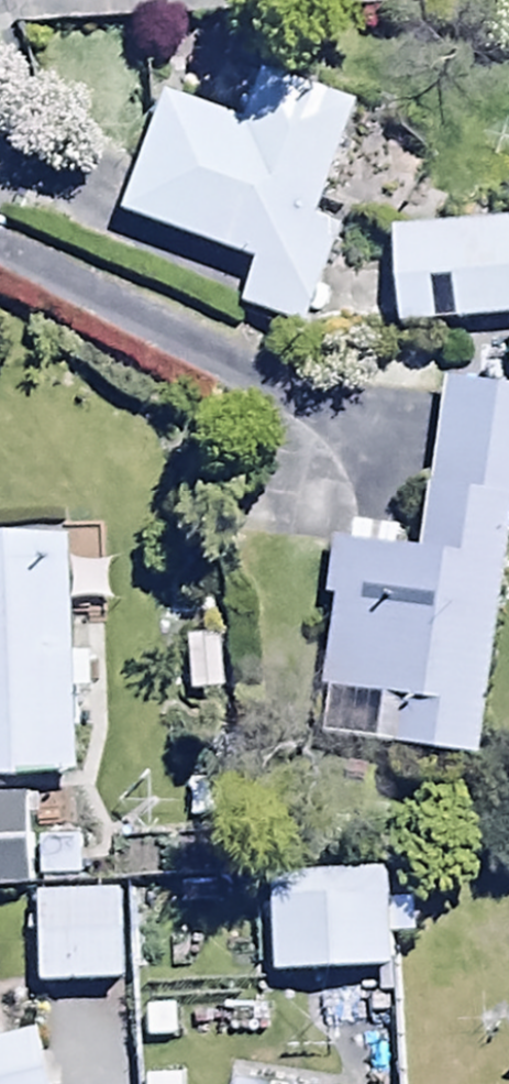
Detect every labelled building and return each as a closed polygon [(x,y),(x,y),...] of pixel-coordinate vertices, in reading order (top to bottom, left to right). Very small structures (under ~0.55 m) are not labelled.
[(168,103),(123,224),(257,274),(242,314),(310,340),(354,221),(331,213),(366,118),(264,80),(245,131),(168,103)] [(400,336),(508,332),(508,227),(396,231),(400,336)] [(447,388),(425,564),(337,553),(330,609),(340,610),(329,702),(383,708),(377,756),(485,769),(508,568),(508,396),(447,388)] [(79,792),(77,705),(92,705),(92,670),(79,671),(79,613),(114,613),(113,580),(78,580),(77,552),(0,553),(0,793),(79,792)] [(32,808),(0,809),(0,896),(37,894),(32,808)] [(87,845),(42,846),(42,896),(88,895),(87,845)] [(269,886),(273,985),(397,979),(395,936),(415,935),(414,905),(390,906),(389,880),(269,886)] [(121,896),(40,902),(48,1001),(128,995),(121,896)] [(52,1045),(0,1058),(0,1083),(61,1083),(52,1045)]
